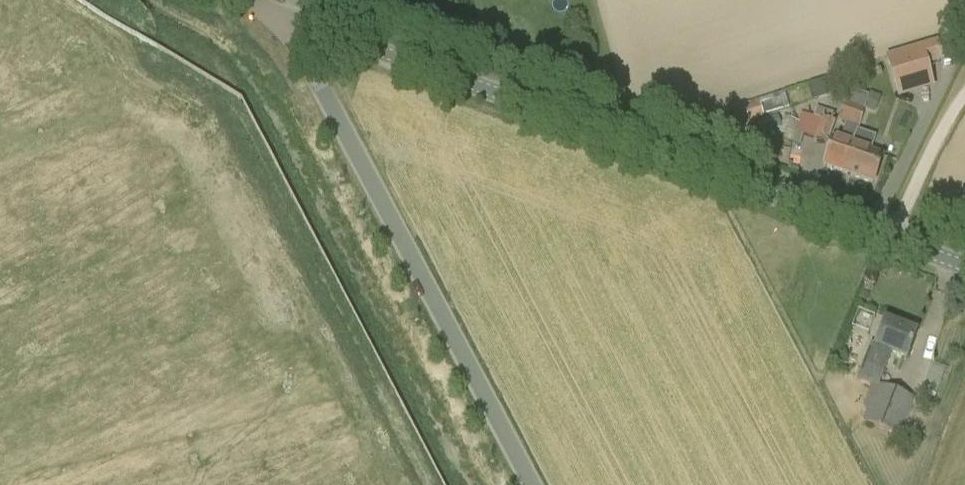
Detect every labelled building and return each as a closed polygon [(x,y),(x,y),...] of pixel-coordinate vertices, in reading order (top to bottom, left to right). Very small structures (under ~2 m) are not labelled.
[(896,90),(930,79),(926,66),(942,61),(937,44),(887,59),(896,90)] [(842,174),(857,132),(864,112),(863,111),(868,96),(849,89),(844,105),(837,123),(845,125),(843,132),(839,143),(832,141),(823,168),(842,174)] [(875,113),(880,97),(869,93),(864,110),(875,113)] [(744,104),(732,108),(737,123),(748,119),(749,122),(764,118),(763,116),(788,108),(785,97),(760,105),(759,103),(745,108),(744,104)] [(792,118),(784,140),(800,145),(804,135),(813,138),(813,140),(826,144),(834,123),(803,113),(799,123),(792,118)] [(781,128),(778,116),(757,123),(760,134),(781,128)] [(857,132),(842,174),(873,185),(882,158),(870,154),(875,139),(857,132)] [(870,344),(857,379),(876,387),(877,385),(890,352),(905,358),(915,332),(885,320),(875,346),(870,344)] [(877,385),(876,387),(863,422),(899,436),(914,399),(877,385)]
